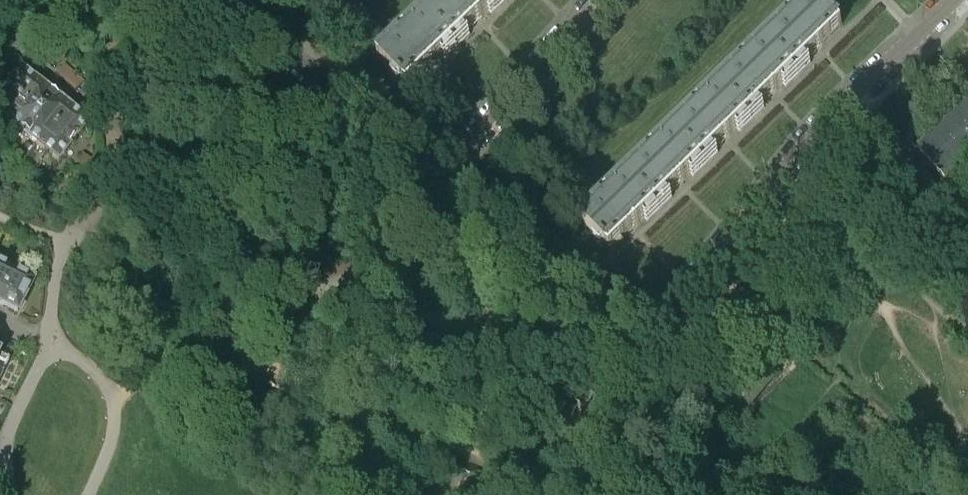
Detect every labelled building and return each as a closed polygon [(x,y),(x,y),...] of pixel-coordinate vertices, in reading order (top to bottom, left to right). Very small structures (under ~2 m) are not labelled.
[(501,0),(439,0),(425,13),(455,45),(501,0)] [(795,73),(842,27),(815,0),(808,0),(765,42),(795,73)] [(378,58),(408,90),(455,45),(425,13),(378,58)] [(795,73),(765,42),(719,87),(749,118),(795,73)] [(54,96),(20,70),(0,96),(0,115),(24,134),(54,96)] [(749,118),(719,87),(673,131),(703,163),(749,118)] [(54,96),(24,134),(58,161),(87,123),(54,96)] [(920,155),(946,182),(955,173),(966,184),(967,183),(967,102),(951,118),(917,151),(920,155)] [(703,163),(673,131),(627,176),(657,207),(703,163)] [(580,222),(611,253),(657,207),(627,176),(580,222)] [(17,312),(33,281),(0,265),(0,303),(17,312)] [(9,360),(0,356),(0,379),(9,360)]
